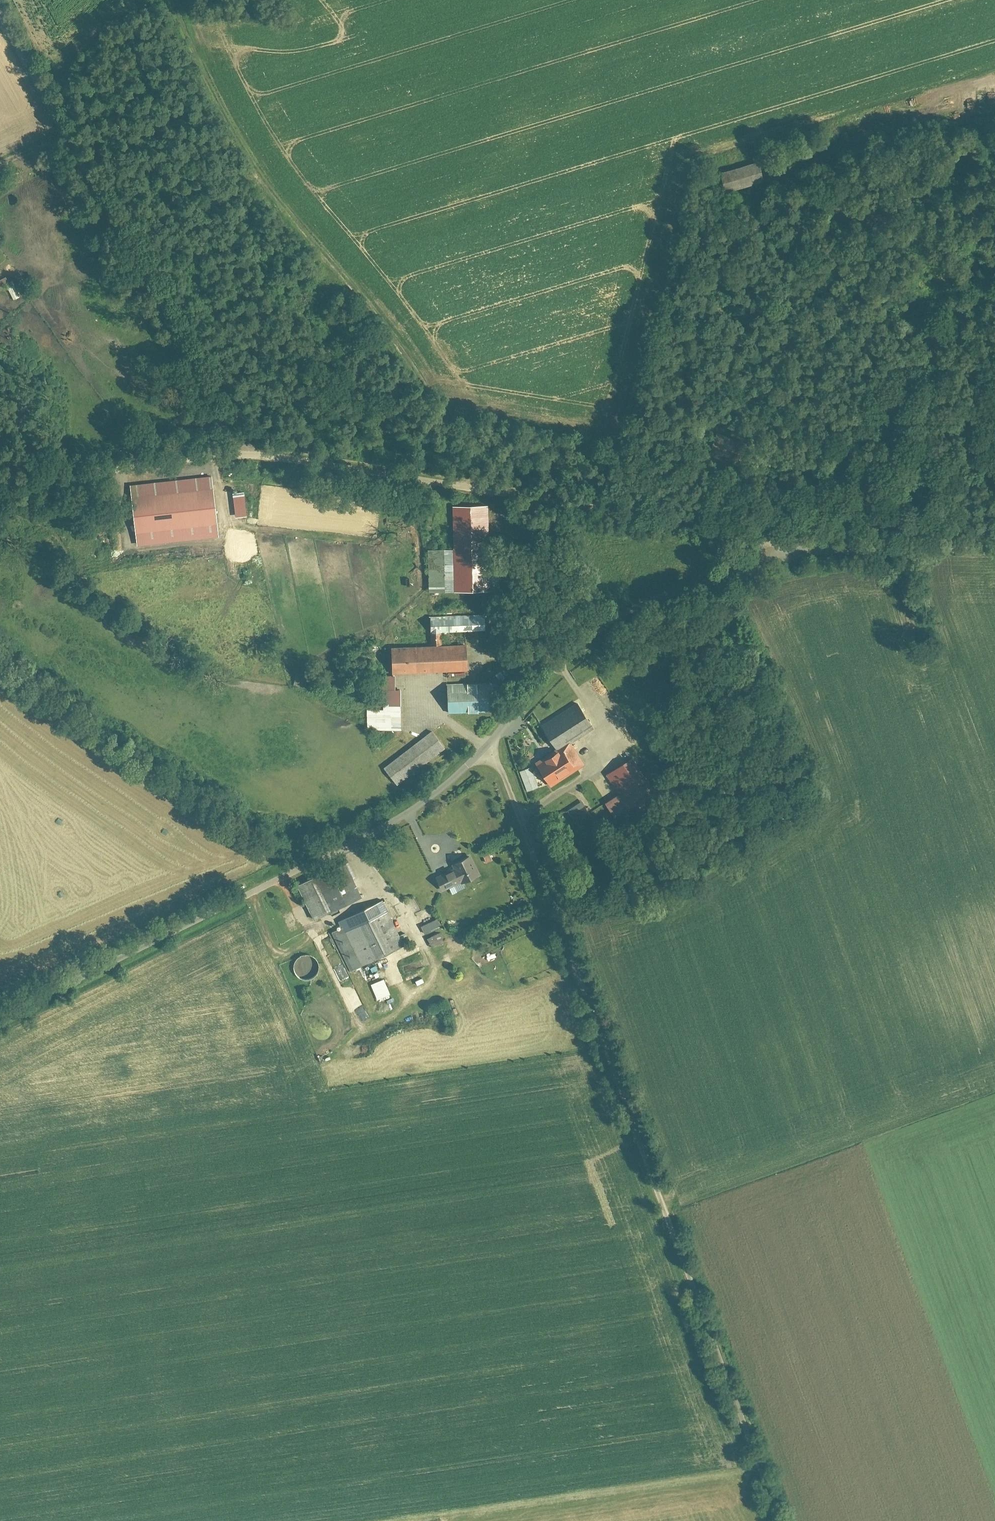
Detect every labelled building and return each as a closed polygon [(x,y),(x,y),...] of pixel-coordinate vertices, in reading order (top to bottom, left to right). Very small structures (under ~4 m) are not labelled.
[(722,171),(728,196),(767,186),(761,162),(722,171)] [(745,442),(717,434),(710,457),(738,466),(745,442)] [(133,493),(137,535),(222,526),(218,484),(133,493)] [(431,549),(432,594),(491,593),(489,504),(454,505),(455,549),(431,549)] [(488,607),(432,611),(434,632),(489,629),(488,607)] [(393,642),(394,675),(477,671),(475,638),(393,642)] [(449,688),(449,712),(497,710),(496,687),(449,688)] [(368,730),(403,730),(403,689),(383,690),(383,710),(368,710),(368,730)] [(578,702),(552,717),(547,707),(533,714),(540,727),(552,748),(592,724),(578,702)] [(432,732),(383,769),(396,785),(445,748),(432,732)] [(537,764),(551,786),(583,766),(568,743),(537,764)] [(637,756),(608,775),(632,812),(661,793),(637,756)] [(534,769),(523,772),(528,789),(539,785),(534,769)] [(619,796),(609,803),(620,819),(630,812),(619,796)] [(446,863),(451,874),(438,880),(442,890),(456,884),(459,889),(477,880),(464,854),(446,863)] [(346,865),(299,887),(314,919),(361,896),(346,865)] [(342,933),(334,936),(350,973),(360,969),(407,947),(386,901),(338,924),(342,933)] [(417,916),(424,933),(445,925),(438,907),(417,916)] [(295,965),(297,974),(302,980),(310,981),(318,977),(321,971),(319,960),(314,956),(305,955),(301,957),(295,965)]
